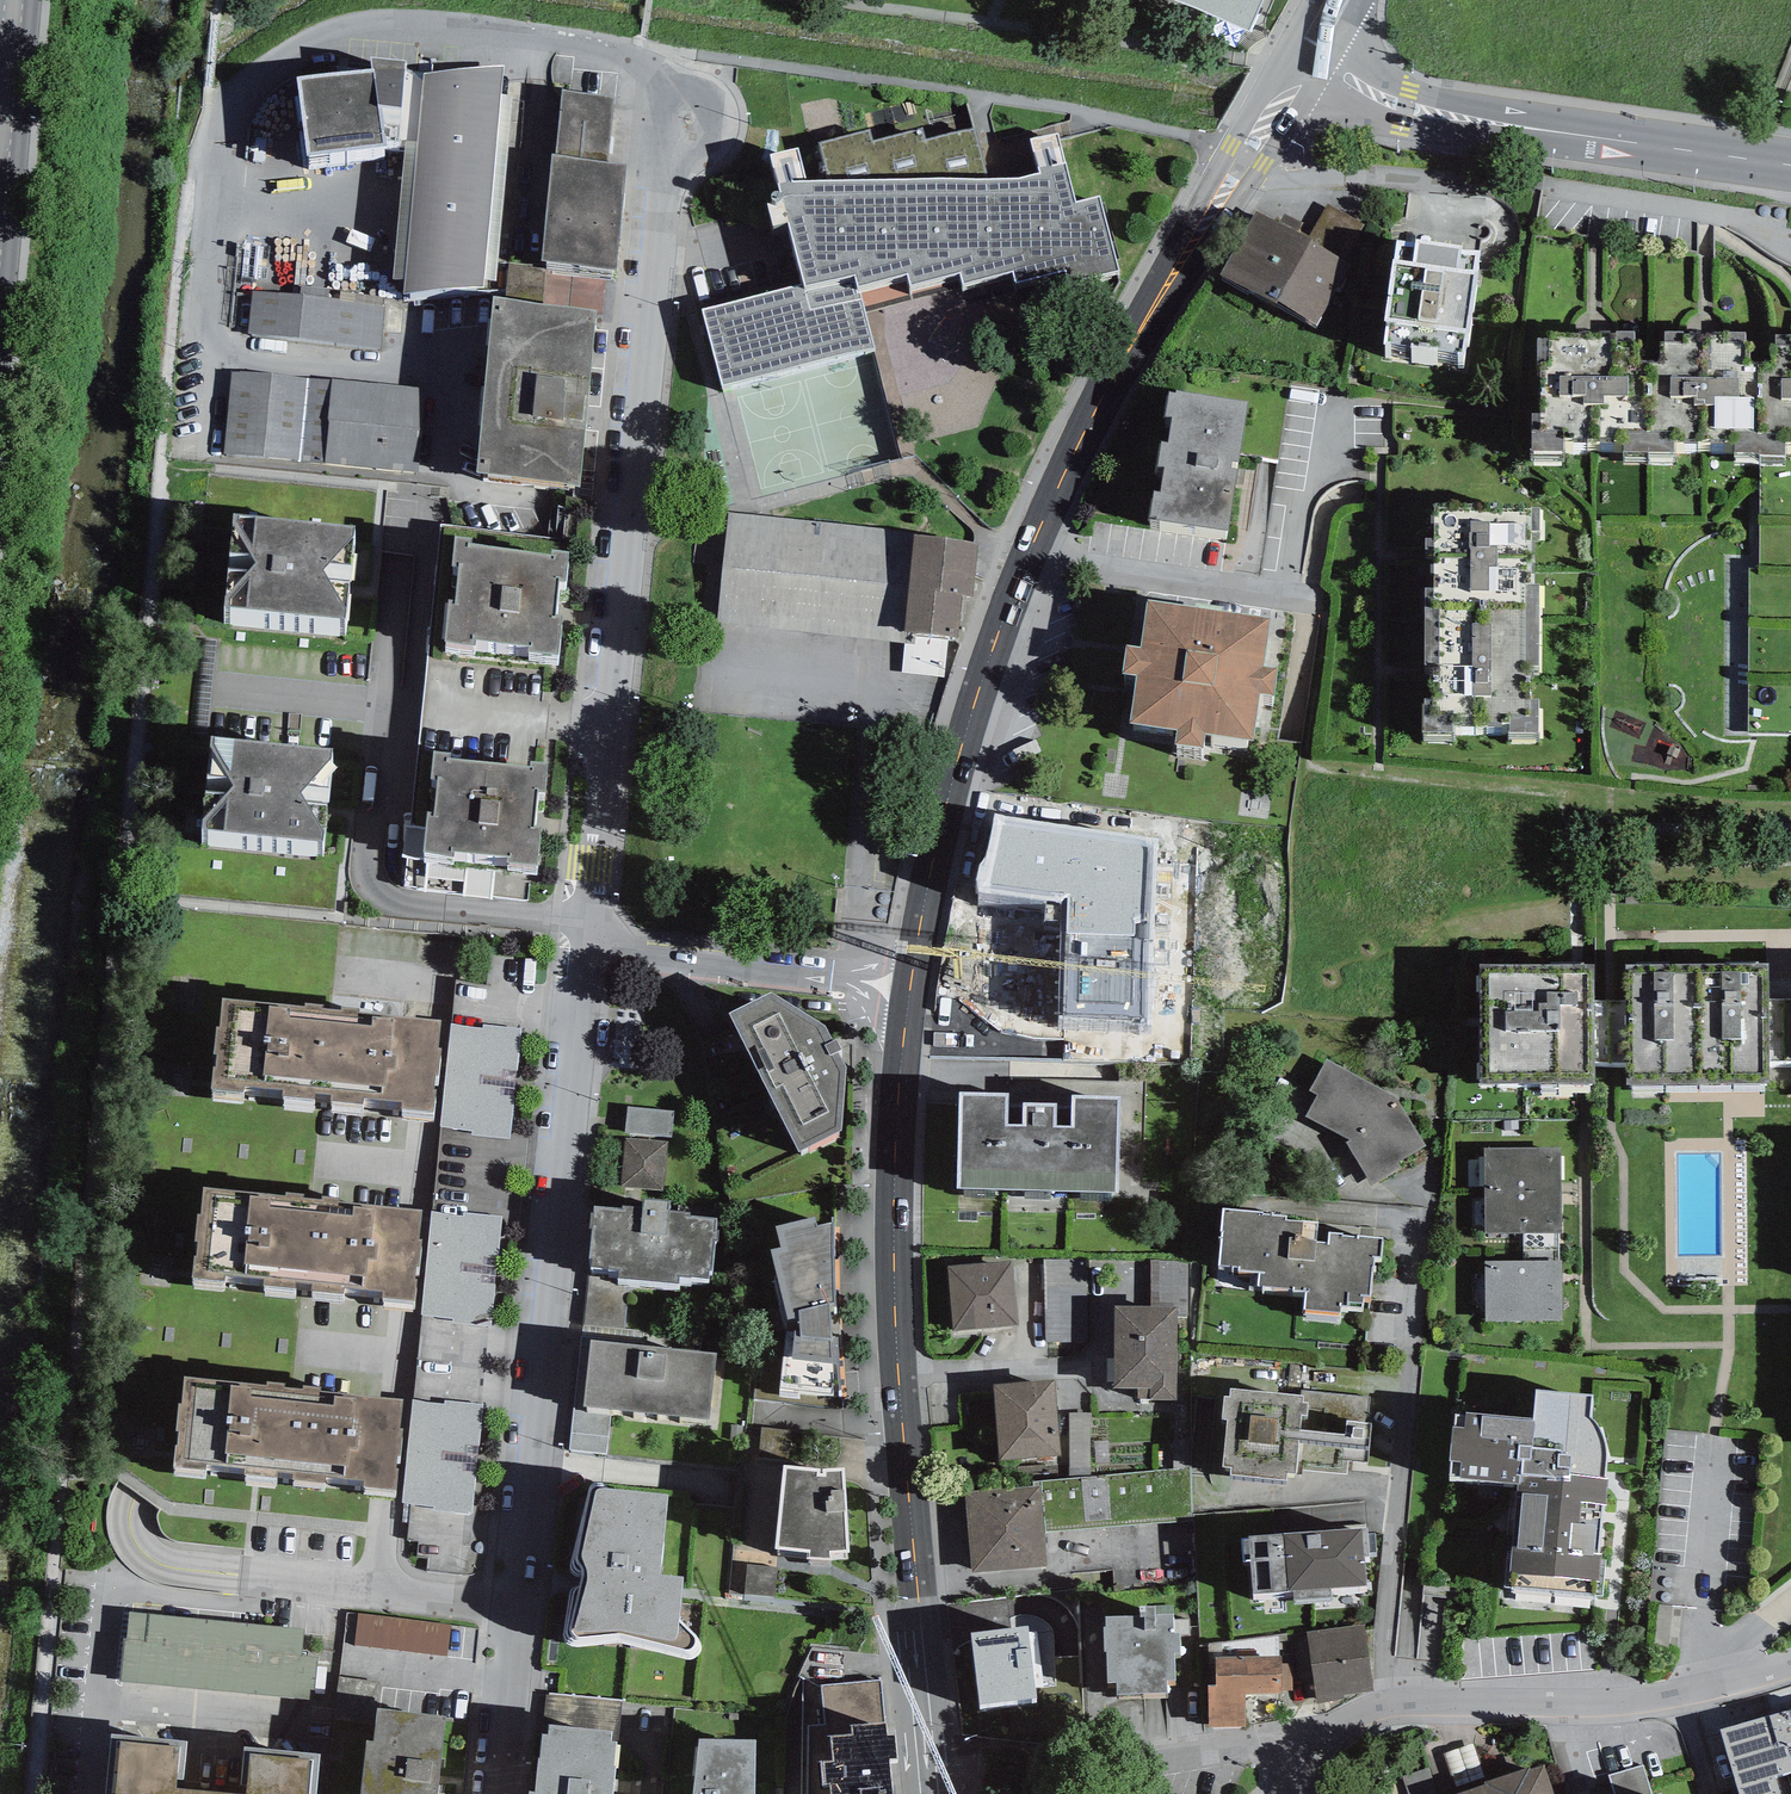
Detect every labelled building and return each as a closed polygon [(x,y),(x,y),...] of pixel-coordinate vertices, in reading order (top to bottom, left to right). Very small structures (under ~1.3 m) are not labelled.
[(1249,28),(1261,0),(1185,0),(1249,28)] [(424,84),(404,312),(483,303),(504,76),(424,84)] [(406,85),(371,82),(373,97),(296,107),(308,189),(387,178),(382,138),(401,139),(406,85)] [(556,178),(551,178),(542,283),(617,290),(626,182),(607,181),(614,107),(563,103),(556,178)] [(825,152),(838,196),(995,188),(978,140),(930,149),(926,137),(878,151),(875,141),(825,152)] [(812,290),(714,317),(734,393),(877,358),(866,310),(915,296),(918,303),(971,290),(973,299),(1020,289),(1022,298),(1064,288),(1067,297),(1124,281),(1108,213),(1089,215),(1071,149),(1042,156),(1048,185),(995,188),(838,196),(818,197),(813,170),(782,176),(812,290)] [(1370,230),(1337,211),(1322,236),(1355,255),(1370,230)] [(1256,228),(1221,291),(1277,325),(1280,323),(1317,343),(1350,280),(1256,228)] [(1481,284),(1398,272),(1383,375),(1466,387),(1481,284)] [(380,351),(384,303),(341,299),(341,306),(252,299),(249,341),(380,351)] [(596,330),(494,327),(476,506),(580,516),(596,330)] [(1537,351),(1537,380),(1531,380),(1531,481),(1564,481),(1564,471),(1622,472),(1622,483),(1671,483),(1671,473),(1733,473),(1733,481),(1785,481),(1785,469),(1790,469),(1790,351),(1639,351),(1537,351)] [(418,480),(427,396),(230,376),(222,459),(418,480)] [(1153,522),(1149,548),(1228,560),(1248,430),(1177,420),(1176,423),(1169,422),(1165,446),(1171,447),(1168,472),(1162,471),(1158,495),(1164,496),(1160,523),(1153,522)] [(356,520),(233,509),(224,599),(348,610),(356,520)] [(1531,519),(1434,519),(1434,553),(1425,553),(1424,763),(1454,763),(1454,756),(1509,756),(1509,763),(1535,763),(1531,519)] [(915,540),(729,521),(718,630),(855,644),(903,649),(913,554),(915,540)] [(473,533),(456,531),(453,564),(460,565),(456,599),(449,599),(445,639),(475,642),(475,636),(529,642),(529,647),(559,650),(563,611),(556,610),(559,576),(566,577),(569,547),(552,545),(552,549),(472,540),(473,533)] [(978,560),(913,554),(903,649),(958,656),(960,638),(962,611),(973,611),(974,593),(978,560)] [(1270,654),(1148,635),(1141,684),(1127,682),(1123,709),(1137,711),(1130,759),(1177,766),(1175,781),(1203,785),(1205,771),(1252,778),(1259,729),(1274,732),(1278,703),(1263,701),(1270,654)] [(334,744),(212,731),(202,824),(324,837),(334,744)] [(450,748),(435,747),(432,775),(439,775),(435,809),(428,809),(424,849),(453,852),(454,847),(508,852),(508,857),(538,860),(542,821),(535,820),(538,786),(545,787),(548,757),(531,755),(530,761),(450,753),(450,748)] [(1053,840),(990,826),(976,888),(1039,901),(1053,840)] [(1188,867),(1150,868),(1151,881),(1120,882),(1121,917),(1115,917),(1116,960),(1185,958),(1184,941),(1190,941),(1188,867)] [(1785,997),(1769,997),(1768,960),(1626,961),(1627,996),(1627,1060),(1628,1079),(1768,1078),(1767,1060),(1790,1058),(1790,997),(1785,997)] [(1627,1060),(1627,996),(1605,997),(1586,997),(1586,967),(1479,968),(1480,1083),(1590,1082),(1590,1060),(1605,1060),(1627,1060)] [(771,988),(730,1007),(798,1149),(843,1125),(846,1064),(825,1020),(771,988)] [(275,995),(221,990),(212,1081),(242,1085),(243,1078),(282,1082),(281,1088),(313,1091),(314,1085),(324,1085),(331,1015),(287,1011),(288,1000),(274,999),(275,995)] [(371,1019),(331,1015),(324,1085),(330,1085),(329,1094),(363,1097),(363,1091),(403,1095),(402,1102),(432,1105),(441,1014),(393,1009),(393,1012),(372,1010),(371,1019)] [(485,1028),(453,1024),(441,1126),(473,1129),(473,1133),(510,1137),(522,1027),(485,1023),(485,1028)] [(1327,1058),(1310,1088),(1318,1092),(1306,1119),(1346,1137),(1371,1184),(1401,1165),(1398,1161),(1426,1144),(1397,1095),(1327,1058)] [(1007,1089),(961,1088),(958,1184),(1116,1188),(1120,1091),(1075,1091),(1074,1122),(1055,1121),(1056,1099),(1025,1098),(1025,1121),(1007,1120),(1007,1089)] [(630,1100),(629,1131),(675,1131),(675,1100),(630,1100)] [(1485,1147),(1485,1190),(1562,1190),(1562,1146),(1485,1147)] [(256,1186),(203,1180),(193,1272),(223,1275),(224,1268),(263,1272),(263,1278),(295,1281),(295,1275),(305,1275),(312,1206),(269,1201),(270,1191),(256,1189),(256,1186)] [(1562,1231),(1562,1190),(1485,1190),(1485,1232),(1562,1231)] [(623,1205),(595,1203),(595,1210),(591,1210),(590,1222),(592,1222),(589,1255),(592,1255),(592,1261),(608,1262),(607,1265),(618,1266),(618,1273),(680,1278),(680,1271),(708,1274),(709,1266),(712,1266),(717,1217),(688,1214),(688,1209),(669,1207),(670,1197),(644,1194),(643,1204),(623,1202),(623,1205)] [(353,1210),(312,1206),(305,1275),(311,1276),(310,1284),(344,1288),(345,1281),(384,1285),(384,1292),(413,1295),(422,1204),(375,1200),(375,1202),(354,1200),(353,1210)] [(1262,1207),(1223,1204),(1218,1263),(1234,1264),(1239,1264),(1238,1268),(1250,1269),(1249,1283),(1306,1287),(1304,1311),(1338,1313),(1339,1303),(1363,1305),(1363,1293),(1370,1293),(1373,1255),(1381,1256),(1383,1235),(1358,1233),(1358,1236),(1345,1235),(1345,1231),(1330,1230),(1329,1241),(1315,1240),(1316,1236),(1302,1235),(1303,1217),(1286,1216),(1287,1211),(1262,1209),(1262,1207)] [(465,1216),(433,1212),(422,1314),(454,1317),(453,1321),(491,1325),(503,1215),(466,1211),(465,1216)] [(815,1212),(776,1221),(782,1242),(771,1246),(787,1318),(788,1326),(780,1384),(841,1389),(837,1313),(834,1219),(819,1222),(815,1212)] [(1087,1258),(1044,1258),(1045,1341),(1088,1341),(1087,1258)] [(1562,1258),(1485,1259),(1486,1319),(1563,1318),(1562,1258)] [(1013,1260),(947,1265),(952,1329),(1018,1324),(1013,1260)] [(1177,1305),(1114,1304),(1113,1385),(1137,1386),(1137,1397),(1176,1397),(1177,1305)] [(646,1341),(590,1336),(584,1403),(710,1414),(716,1349),(666,1345),(666,1349),(645,1347),(646,1341)] [(238,1376),(184,1370),(175,1462),(205,1465),(205,1458),(245,1462),(244,1468),(276,1471),(277,1465),(287,1465),(294,1395),(250,1391),(251,1381),(237,1379),(238,1376)] [(1057,1377),(996,1380),(1000,1457),(1061,1453),(1057,1377)] [(1593,1392),(1537,1385),(1534,1416),(1455,1410),(1448,1454),(1453,1454),(1449,1469),(1459,1469),(1459,1474),(1519,1480),(1512,1552),(1506,1552),(1504,1584),(1511,1584),(1511,1589),(1594,1598),(1594,1589),(1603,1590),(1606,1560),(1601,1559),(1609,1474),(1605,1474),(1607,1458),(1606,1441),(1603,1428),(1598,1421),(1591,1413),(1593,1392)] [(1304,1392),(1231,1386),(1230,1394),(1224,1393),(1222,1416),(1227,1417),(1223,1463),(1231,1464),(1230,1472),(1287,1477),(1288,1470),(1296,1471),(1296,1468),(1347,1472),(1349,1459),(1368,1461),(1374,1399),(1304,1392)] [(334,1399),(294,1395),(287,1465),(293,1465),(292,1474),(326,1478),(326,1471),(366,1475),(365,1482),(395,1485),(404,1394),(356,1389),(356,1392),(335,1390),(334,1399)] [(445,1403),(413,1400),(402,1502),(434,1505),(433,1509),(471,1513),(483,1403),(446,1399),(445,1403)] [(1073,1406),(1073,1459),(1094,1459),(1094,1406),(1073,1406)] [(771,1557),(783,1438),(765,1436),(763,1455),(751,1454),(741,1554),(771,1557)] [(822,1465),(785,1462),(775,1542),(811,1546),(807,1553),(832,1555),(831,1547),(848,1546),(844,1464),(822,1465)] [(1039,1480),(1040,1483),(1044,1531),(1192,1520),(1190,1467),(1039,1480)] [(660,1570),(667,1487),(603,1484),(602,1480),(595,1478),(592,1480),(589,1486),(574,1547),(571,1559),(570,1565),(571,1569),(573,1572),(578,1574),(583,1576),(576,1609),(572,1622),(573,1631),(578,1634),(616,1629),(621,1629),(677,1642),(684,1645),(689,1644),(695,1639),(696,1637),(695,1632),(680,1615),(683,1571),(660,1570)] [(1040,1483),(965,1489),(972,1570),(1047,1564),(1044,1531),(1040,1483)] [(1267,1532),(1249,1533),(1249,1537),(1241,1536),(1243,1560),(1252,1559),(1254,1592),(1295,1589),(1295,1598),(1332,1595),(1330,1585),(1367,1582),(1362,1524),(1273,1529),(1267,1532)] [(749,1590),(778,1591),(780,1560),(750,1559),(749,1590)] [(1140,1617),(1105,1618),(1106,1626),(1103,1626),(1104,1650),(1107,1650),(1108,1682),(1117,1682),(1117,1695),(1167,1693),(1167,1681),(1176,1681),(1176,1655),(1181,1655),(1181,1633),(1174,1633),(1173,1614),(1174,1606),(1140,1605),(1140,1617)] [(304,1627),(130,1611),(127,1639),(123,1639),(120,1679),(313,1698),(317,1656),(301,1654),(304,1627)] [(445,1621),(357,1611),(353,1644),(441,1654),(445,1621)] [(1373,1690),(1364,1623),(1307,1631),(1316,1702),(1344,1698),(1344,1694),(1373,1690)] [(1028,1626),(971,1633),(980,1705),(1037,1698),(1028,1626)] [(845,1667),(881,1667),(880,1648),(845,1648),(845,1667)] [(1282,1655),(1215,1655),(1215,1683),(1209,1683),(1209,1726),(1246,1726),(1246,1691),(1282,1691),(1282,1655)] [(823,1685),(825,1724),(803,1725),(802,1793),(893,1793),(890,1754),(897,1753),(894,1729),(887,1729),(881,1681),(823,1685)] [(377,1704),(374,1737),(367,1736),(361,1793),(437,1793),(446,1712),(377,1704)] [(1721,1730),(1740,1793),(1780,1793),(1774,1775),(1790,1770),(1790,1710),(1721,1730)] [(548,1721),(548,1730),(541,1729),(535,1788),(530,1787),(529,1793),(611,1793),(617,1736),(612,1736),(613,1727),(548,1721)] [(112,1729),(105,1793),(212,1793),(212,1787),(183,1784),(188,1737),(112,1729)] [(693,1793),(754,1793),(755,1736),(699,1735),(693,1793)] [(244,1743),(240,1790),(212,1787),(212,1793),(316,1793),(320,1750),(244,1743)] [(1449,1793),(1555,1793),(1545,1763),(1530,1768),(1529,1764),(1484,1779),(1485,1782),(1449,1793)]
